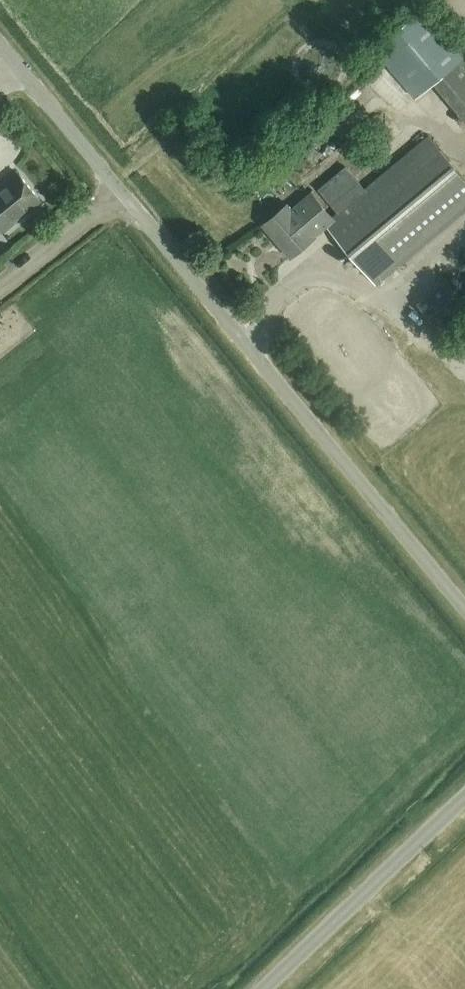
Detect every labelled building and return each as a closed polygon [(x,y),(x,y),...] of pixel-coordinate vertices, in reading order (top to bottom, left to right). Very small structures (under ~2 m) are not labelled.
[(464,55),(423,6),(374,47),(415,96),(433,81),(464,119),(464,54),(464,55)] [(189,123),(184,117),(178,122),(183,128),(189,123)] [(262,223),(290,256),(314,235),(327,224),(376,282),(464,207),(464,178),(428,134),(364,187),(346,166),(319,189),(337,210),(329,217),(321,206),(322,206),(311,193),(292,208),(287,202),(262,223)] [(18,171),(0,186),(0,228),(2,230),(40,198),(18,171)] [(442,280),(416,302),(444,334),(464,316),(464,307),(442,280)]
